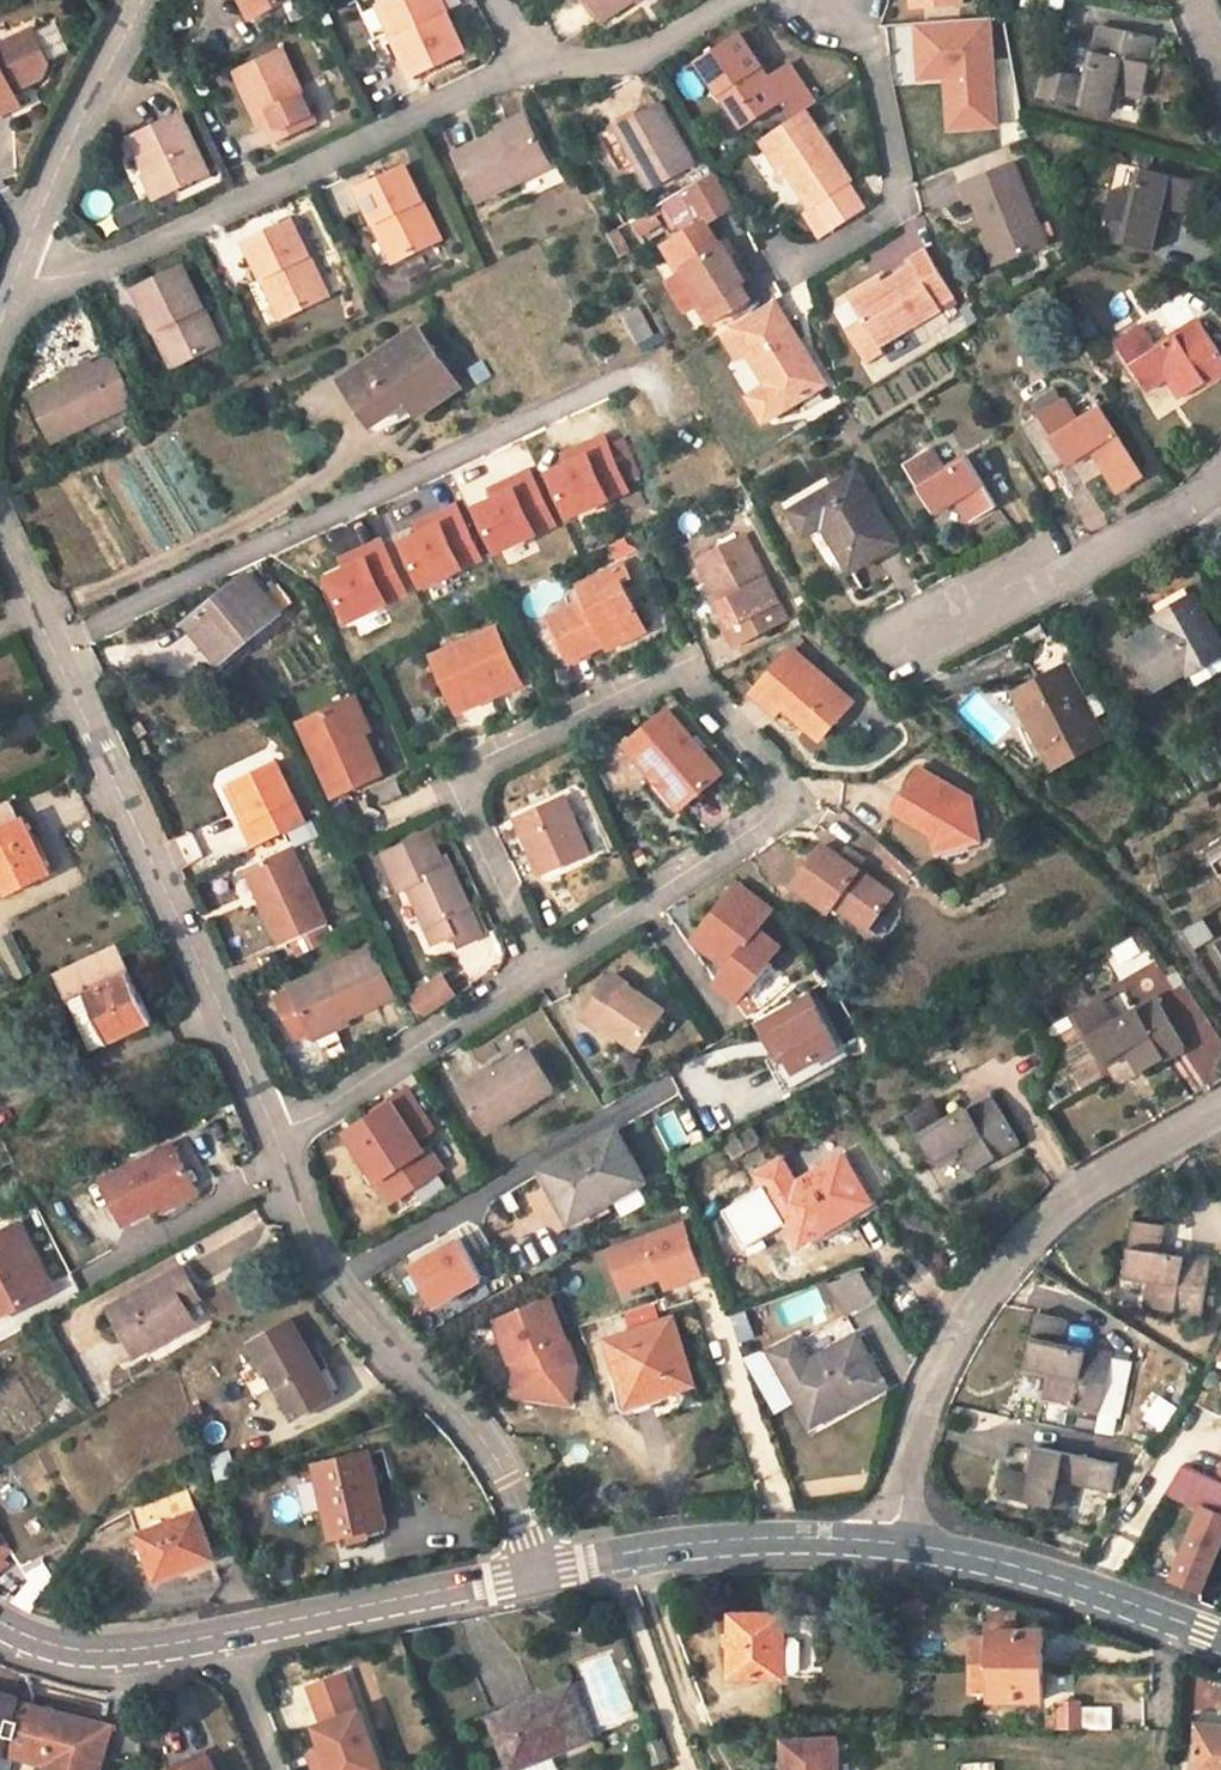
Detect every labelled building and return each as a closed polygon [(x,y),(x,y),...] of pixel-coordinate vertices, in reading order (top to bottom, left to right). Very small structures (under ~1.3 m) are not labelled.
[(253,9),(271,0),(249,0),(253,9)] [(406,29),(399,33),(416,70),(470,43),(448,0),(393,0),(406,29)] [(600,16),(625,0),(589,0),(600,16)] [(916,9),(966,4),(965,0),(915,0),(916,9)] [(915,78),(941,77),(943,130),(998,127),(994,16),(912,20),(915,78)] [(16,91),(14,86),(40,74),(50,60),(32,27),(0,42),(0,98),(16,91)] [(1161,41),(1108,28),(1096,80),(1071,75),(1063,102),(1117,114),(1123,87),(1149,93),(1161,41)] [(744,39),(703,63),(748,131),(789,107),(796,120),(818,107),(793,67),(770,82),(744,39)] [(283,45),(237,68),(253,99),(261,95),(283,139),(322,119),(283,45)] [(16,91),(0,98),(0,109),(20,99),(16,91)] [(661,101),(619,125),(654,187),(697,164),(661,101)] [(135,135),(155,173),(164,168),(175,189),(211,172),(184,112),(135,135)] [(523,114),(454,149),(477,193),(546,159),(523,114)] [(807,114),(767,139),(812,208),(801,215),(819,238),(865,210),(849,188),(853,186),(807,114)] [(398,250),(438,232),(405,161),(358,183),(374,218),(380,214),(398,250)] [(1015,165),(963,185),(970,204),(978,201),(1003,261),(1049,242),(1015,165)] [(1197,181),(1147,167),(1139,193),(1114,188),(1101,236),(1151,248),(1166,203),(1189,208),(1197,181)] [(160,197),(175,189),(164,168),(155,173),(150,177),(160,197)] [(697,194),(704,206),(723,194),(715,183),(697,194)] [(628,217),(634,237),(662,228),(656,208),(628,217)] [(264,273),(283,314),(324,293),(289,217),(243,241),(259,276),(264,273)] [(703,299),(707,307),(712,303),(723,318),(749,302),(738,287),(746,281),(720,245),(715,249),(700,226),(662,250),(678,275),(684,271),(686,274),(703,299)] [(923,247),(908,257),(913,263),(850,301),(876,343),(937,306),(934,302),(950,292),(923,247)] [(159,326),(175,362),(218,341),(181,264),(133,289),(153,328),(159,326)] [(278,316),(283,314),(264,273),(259,276),(278,316)] [(685,311),(703,299),(686,274),(668,286),(685,311)] [(789,408),(827,382),(788,321),(785,324),(772,303),(724,334),(742,362),(752,356),(765,376),(772,383),(754,395),(771,420),(789,408)] [(625,316),(640,344),(654,337),(639,308),(625,316)] [(1140,323),(1117,338),(1144,385),(1169,371),(1182,394),(1220,370),(1220,354),(1199,318),(1154,345),(1140,323)] [(171,365),(175,362),(159,326),(153,328),(171,365)] [(418,412),(458,383),(418,329),(347,380),(376,423),(408,400),(418,412)] [(108,357),(30,396),(51,439),(130,402),(108,357)] [(1077,421),(1064,400),(1025,424),(1054,470),(1090,448),(1104,470),(1130,455),(1101,408),(1077,421)] [(539,460),(564,519),(644,485),(624,436),(607,443),(602,433),(539,460)] [(933,448),(907,462),(936,510),(959,498),(973,519),(998,504),(969,458),(946,470),(933,448)] [(493,554),(557,523),(530,466),(466,497),(493,554)] [(855,473),(792,512),(806,534),(824,524),(852,570),(898,544),(855,473)] [(419,590),(484,558),(455,499),(390,531),(419,590)] [(745,527),(702,550),(736,615),(728,621),(739,637),(790,610),(745,527)] [(317,565),(343,623),(408,595),(382,536),(317,565)] [(589,590),(627,573),(635,569),(628,553),(582,578),(589,590)] [(245,573),(186,621),(217,660),(277,612),(245,573)] [(648,615),(627,573),(551,609),(572,652),(648,615)] [(1163,612),(1167,619),(1138,637),(1165,683),(1195,665),(1214,694),(1220,690),(1220,630),(1198,592),(1163,612)] [(497,621),(434,650),(454,693),(490,676),(493,684),(520,671),(497,621)] [(798,648),(759,693),(781,713),(819,747),(859,704),(798,648)] [(1103,735),(1065,666),(1017,692),(1055,760),(1103,735)] [(490,676),(454,693),(459,705),(495,688),(493,684),(490,676)] [(355,691),(343,697),(360,731),(366,727),(372,724),(355,691)] [(781,713),(759,693),(754,700),(776,721),(781,713)] [(360,731),(343,697),(302,719),(338,791),(385,768),(366,727),(360,731)] [(666,705),(625,740),(653,775),(645,783),(669,813),(720,771),(666,705)] [(253,843),(306,819),(277,757),(231,778),(249,814),(241,818),(253,843)] [(949,790),(953,784),(917,762),(895,809),(936,829),(940,848),(982,838),(974,801),(967,796),(952,799),(949,790)] [(952,799),(967,796),(953,784),(949,790),(952,799)] [(560,793),(514,816),(540,870),(588,848),(560,793)] [(24,816),(17,819),(10,803),(0,808),(0,878),(8,894),(51,871),(24,816)] [(403,881),(430,936),(449,928),(455,938),(476,926),(447,859),(441,862),(426,825),(381,847),(397,884),(403,881)] [(289,840),(245,861),(280,938),(323,917),(289,840)] [(822,841),(792,883),(828,907),(834,898),(868,923),(893,888),(822,841)] [(945,863),(971,858),(968,844),(942,849),(945,863)] [(736,878),(698,927),(734,957),(727,965),(717,977),(741,997),(782,944),(758,925),(772,908),(736,878)] [(1182,927),(1190,947),(1212,939),(1204,919),(1182,927)] [(734,957),(698,927),(691,936),(727,965),(734,957)] [(1108,950),(1120,971),(1144,957),(1132,936),(1108,950)] [(390,988),(369,943),(288,979),(309,1025),(390,988)] [(84,994),(108,1041),(150,1018),(114,945),(57,972),(71,1001),(84,994)] [(438,971),(404,993),(417,1014),(451,992),(438,971)] [(582,1018),(597,1027),(601,1021),(616,1032),(640,1046),(663,1007),(609,972),(582,1018)] [(809,990),(753,1020),(787,1084),(843,1054),(809,990)] [(1104,995),(1080,1009),(1110,1056),(1131,1045),(1145,1069),(1190,1043),(1160,995),(1117,1017),(1104,995)] [(601,1021),(597,1027),(612,1038),(616,1032),(601,1021)] [(488,1132),(555,1089),(529,1048),(461,1091),(488,1132)] [(423,1147),(419,1143),(434,1133),(408,1089),(392,1099),(394,1103),(347,1131),(392,1201),(441,1171),(429,1144),(423,1147)] [(951,1115),(938,1092),(914,1105),(941,1154),(962,1142),(975,1167),(1025,1139),(996,1090),(951,1115)] [(720,1138),(733,1159),(762,1141),(749,1120),(720,1138)] [(536,1165),(560,1211),(598,1192),(601,1198),(635,1182),(606,1132),(536,1165)] [(94,1175),(121,1229),(198,1191),(172,1137),(94,1175)] [(874,1195),(843,1149),(799,1177),(784,1154),(759,1169),(789,1217),(814,1203),(828,1225),(874,1195)] [(639,1189),(615,1198),(619,1211),(644,1202),(639,1189)] [(1163,1218),(1135,1214),(1124,1268),(1151,1274),(1148,1300),(1199,1311),(1211,1255),(1160,1246),(1163,1218)] [(0,1224),(0,1317),(55,1292),(20,1215),(0,1224)] [(618,1292),(658,1279),(661,1289),(702,1275),(683,1218),(602,1244),(618,1292)] [(405,1260),(431,1305),(481,1277),(456,1232),(405,1260)] [(163,1287),(177,1278),(169,1261),(98,1301),(124,1347),(179,1316),(163,1287)] [(840,1316),(876,1300),(861,1267),(825,1283),(840,1316)] [(527,1385),(573,1394),(578,1356),(573,1343),(556,1288),(498,1307),(513,1350),(526,1345),(531,1360),(527,1385)] [(443,1315),(468,1304),(462,1291),(437,1303),(443,1315)] [(788,1320),(808,1317),(805,1297),(785,1300),(788,1320)] [(733,1338),(751,1337),(750,1312),(732,1313),(733,1338)] [(1067,1317),(1038,1312),(1027,1366),(1053,1372),(1048,1397),(1101,1408),(1114,1354),(1062,1342),(1067,1317)] [(656,1389),(659,1397),(685,1390),(670,1321),(611,1334),(626,1395),(656,1389)] [(796,1395),(820,1382),(833,1404),(882,1377),(855,1330),(808,1355),(794,1331),(768,1347),(796,1395)] [(258,1365),(293,1420),(335,1395),(299,1340),(258,1365)] [(526,1345),(513,1350),(516,1361),(512,1382),(527,1385),(531,1360),(526,1345)] [(833,1404),(820,1382),(796,1395),(809,1418),(833,1404)] [(656,1389),(626,1395),(628,1404),(659,1397),(656,1389)] [(1116,1460),(1039,1444),(1033,1470),(1007,1465),(1001,1493),(1054,1503),(1059,1479),(1111,1488),(1116,1460)] [(226,1450),(209,1456),(217,1477),(234,1471),(226,1450)] [(315,1466),(333,1536),(385,1522),(366,1453),(315,1466)] [(1207,1505),(1176,1574),(1205,1584),(1220,1545),(1220,1511),(1207,1505)] [(137,1533),(155,1579),(216,1555),(196,1509),(137,1533)] [(25,1585),(13,1601),(31,1612),(40,1598),(25,1585)] [(927,1604),(906,1603),(905,1619),(928,1619),(927,1604)] [(969,1638),(968,1664),(1044,1665),(1045,1631),(1019,1629),(1017,1611),(993,1614),(994,1638),(969,1638)] [(741,1633),(741,1673),(783,1674),(783,1615),(733,1616),(734,1633),(741,1633)] [(1080,1632),(1057,1631),(1056,1666),(1081,1666),(1080,1632)] [(112,1727),(34,1707),(36,1697),(26,1671),(20,1668),(0,1660),(0,1769),(101,1769),(112,1727)] [(1044,1699),(1044,1665),(968,1664),(969,1700),(1044,1699)] [(342,1670),(309,1682),(323,1719),(315,1722),(323,1745),(332,1769),(380,1769),(382,1769),(359,1706),(356,1707),(342,1670)] [(608,1740),(586,1686),(506,1717),(525,1764),(566,1751),(567,1755),(608,1740)] [(1062,1703),(1061,1729),(1115,1729),(1113,1708),(1084,1707),(1084,1704),(1062,1703)] [(1198,1769),(1220,1769),(1220,1729),(1200,1728),(1198,1769)] [(654,1763),(669,1757),(661,1736),(646,1742),(654,1763)] [(787,1760),(794,1760),(794,1769),(838,1769),(837,1738),(786,1740),(787,1760)] [(309,1750),(317,1769),(332,1769),(323,1745),(309,1750)] [(190,1769),(219,1769),(213,1758),(190,1769)]
